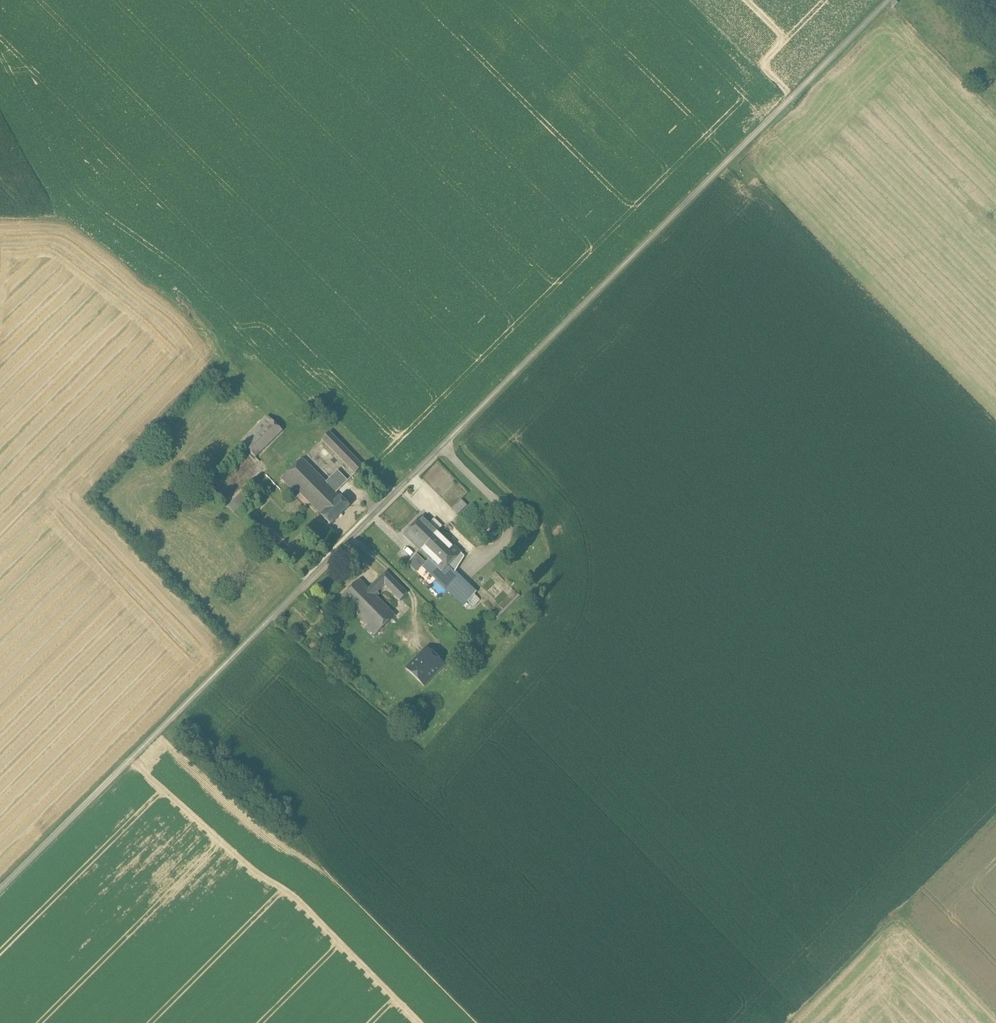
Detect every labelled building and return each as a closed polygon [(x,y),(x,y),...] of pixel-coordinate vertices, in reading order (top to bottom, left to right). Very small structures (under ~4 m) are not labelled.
[(268,416),(241,443),(247,450),(248,449),(255,457),(282,430),(268,416)] [(363,466),(330,432),(322,440),(356,474),(363,466)] [(322,515),(340,498),(336,494),(325,483),(326,482),(303,459),(282,479),(295,492),(297,490),(322,515)] [(326,482),(325,483),(336,494),(349,481),(338,470),(326,482)] [(241,494),(229,506),(234,512),(247,499),(241,494)] [(340,498),(322,515),(322,516),(331,525),(350,507),(341,497),(340,498)] [(461,500),(452,509),(458,515),(467,506),(461,500)] [(430,524),(423,517),(405,536),(425,554),(443,535),(439,531),(430,524)] [(434,519),(430,524),(439,531),(443,527),(434,519)] [(448,567),(461,553),(443,535),(425,554),(431,560),(443,572),(448,567)] [(417,553),(407,563),(416,571),(425,561),(417,553)] [(443,572),(431,560),(425,567),(444,586),(455,573),(448,567),(443,572)] [(386,572),(379,579),(385,585),(400,601),(407,594),(386,572)] [(477,594),(455,573),(444,586),(465,606),(469,602),(476,595),(477,594)] [(378,592),(385,585),(379,579),(369,589),(360,580),(341,598),(358,615),(377,597),(379,594),(378,592)] [(476,595),(469,602),(475,607),(482,600),(476,595)] [(396,616),(377,597),(358,615),(368,625),(366,627),(375,636),(396,616)] [(445,666),(427,647),(406,669),(425,687),(445,666)]
